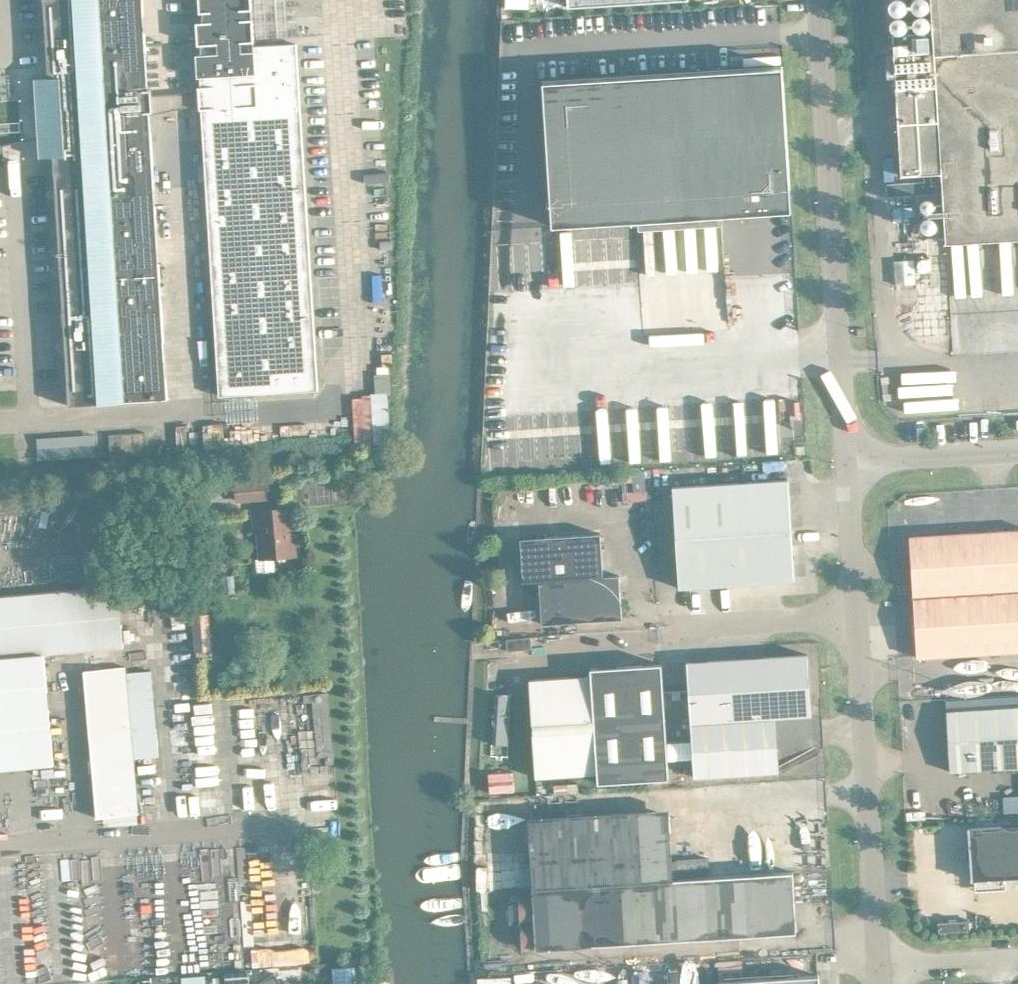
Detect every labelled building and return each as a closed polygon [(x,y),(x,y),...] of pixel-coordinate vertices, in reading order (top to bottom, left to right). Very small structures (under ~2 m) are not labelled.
[(69,398),(167,392),(150,107),(199,97),(199,102),(201,102),(219,388),(318,382),(297,36),(254,38),(252,0),(199,0),(200,5),(203,4),(202,14),(196,14),(198,37),(201,37),(201,47),(196,47),(197,70),(207,69),(207,79),(198,79),(198,84),(151,87),(151,82),(148,82),(143,0),(44,0),(48,70),(34,71),(37,112),(51,111),(69,398)] [(894,46),(901,168),(941,166),(946,236),(1017,232),(1017,0),(931,0),(934,43),(894,46)] [(719,209),(791,204),(782,59),(542,74),(551,219),(631,214),(631,220),(637,219),(637,214),(638,214),(719,209)] [(235,475),(237,493),(269,490),(267,472),(235,475)] [(672,480),(678,581),(794,574),(788,473),(672,480)] [(254,525),(259,525),(262,551),(293,548),(293,547),(295,544),(295,535),(292,532),(289,501),(252,504),(254,525)] [(913,590),(1017,584),(1017,523),(909,530),(913,590)] [(523,575),(538,574),(541,617),(622,611),(619,568),(603,569),(600,526),(520,531),(523,575)] [(118,579),(0,589),(0,762),(53,758),(44,646),(124,639),(118,579)] [(913,590),(916,650),(1017,644),(1017,584),(913,590)] [(807,647),(686,655),(694,770),(778,765),(775,710),(811,708),(807,647)] [(591,669),(529,673),(535,771),(597,767),(597,776),(668,772),(661,657),(590,662),(591,669)] [(120,660),(75,663),(83,805),(129,802),(120,660)] [(949,765),(1017,760),(1017,700),(946,704),(949,765)] [(669,808),(528,817),(531,881),(535,942),(796,926),(792,865),(673,872),(669,808)] [(971,873),(1017,870),(1017,818),(968,821),(968,823),(969,837),(969,839),(970,855),(970,857),(971,871),(971,873)] [(967,925),(967,913),(935,915),(936,927),(967,925)] [(718,983),(819,983),(818,968),(717,974),(718,983)]
